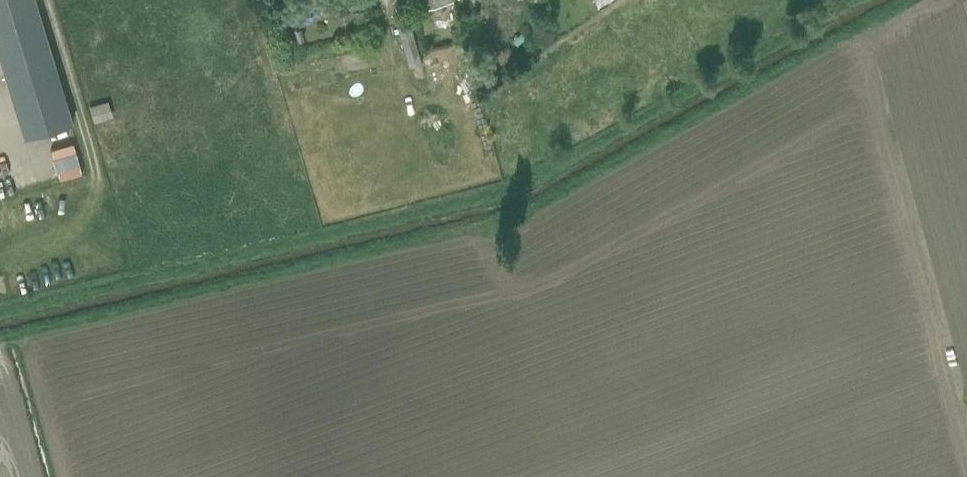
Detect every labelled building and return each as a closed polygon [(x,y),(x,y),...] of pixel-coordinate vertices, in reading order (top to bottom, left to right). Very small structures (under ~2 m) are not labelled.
[(13,90),(18,104),(16,104),(17,106),(18,105),(22,119),(21,120),(26,136),(73,122),(54,60),(36,0),(0,0),(0,52),(7,74),(31,67),(35,82),(11,89),(12,91),(13,90)] [(411,60),(420,57),(409,22),(400,25),(411,60)] [(500,64),(514,59),(509,44),(494,49),(500,64)] [(109,100),(89,106),(95,122),(114,116),(109,100)]
